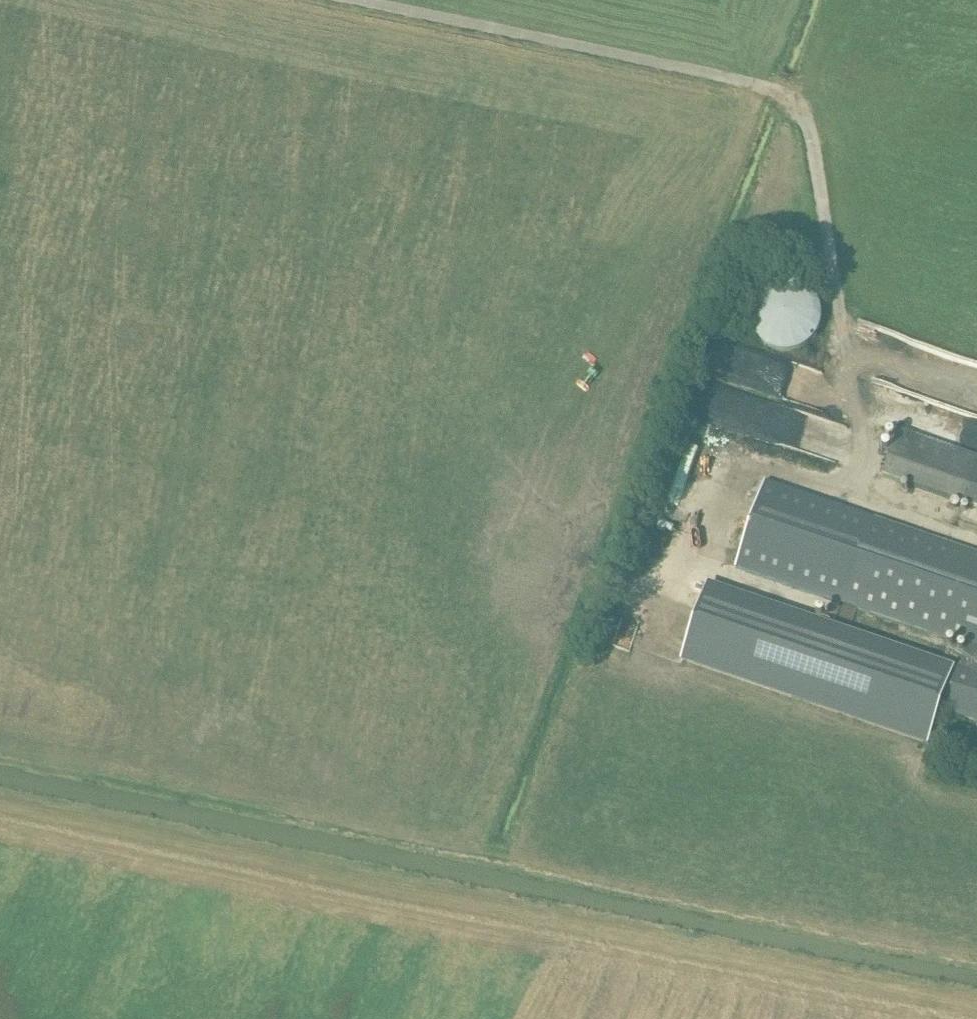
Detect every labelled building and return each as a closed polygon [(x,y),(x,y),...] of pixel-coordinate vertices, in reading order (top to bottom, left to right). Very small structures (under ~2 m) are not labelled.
[(796,282),(787,281),(778,282),(769,286),(761,292),(756,298),(752,308),(751,323),(755,333),(760,341),(765,346),(772,350),(779,353),(788,353),(800,351),(809,347),(816,339),(820,331),(823,323),(822,313),(820,303),(816,295),(806,286),(796,282)] [(898,428),(882,475),(976,507),(976,456),(898,428)] [(736,568),(843,603),(834,628),(708,585),(683,659),(928,743),(953,668),(848,633),(856,608),(969,646),(964,662),(963,665),(961,664),(946,708),(976,718),(976,553),(765,481),(736,568)]
